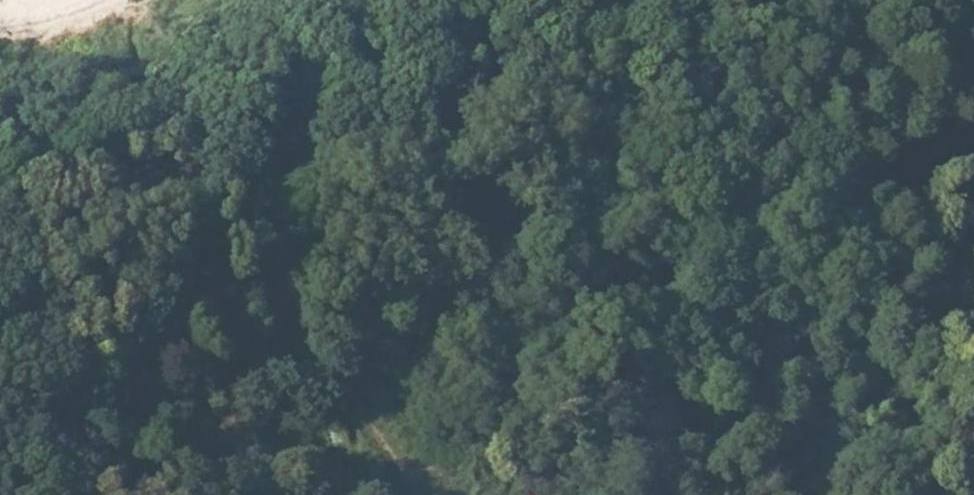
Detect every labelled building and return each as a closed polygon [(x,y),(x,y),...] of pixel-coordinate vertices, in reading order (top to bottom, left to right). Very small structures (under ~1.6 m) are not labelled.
[(868,487),(834,492),(835,494),(869,494),(868,487)]
